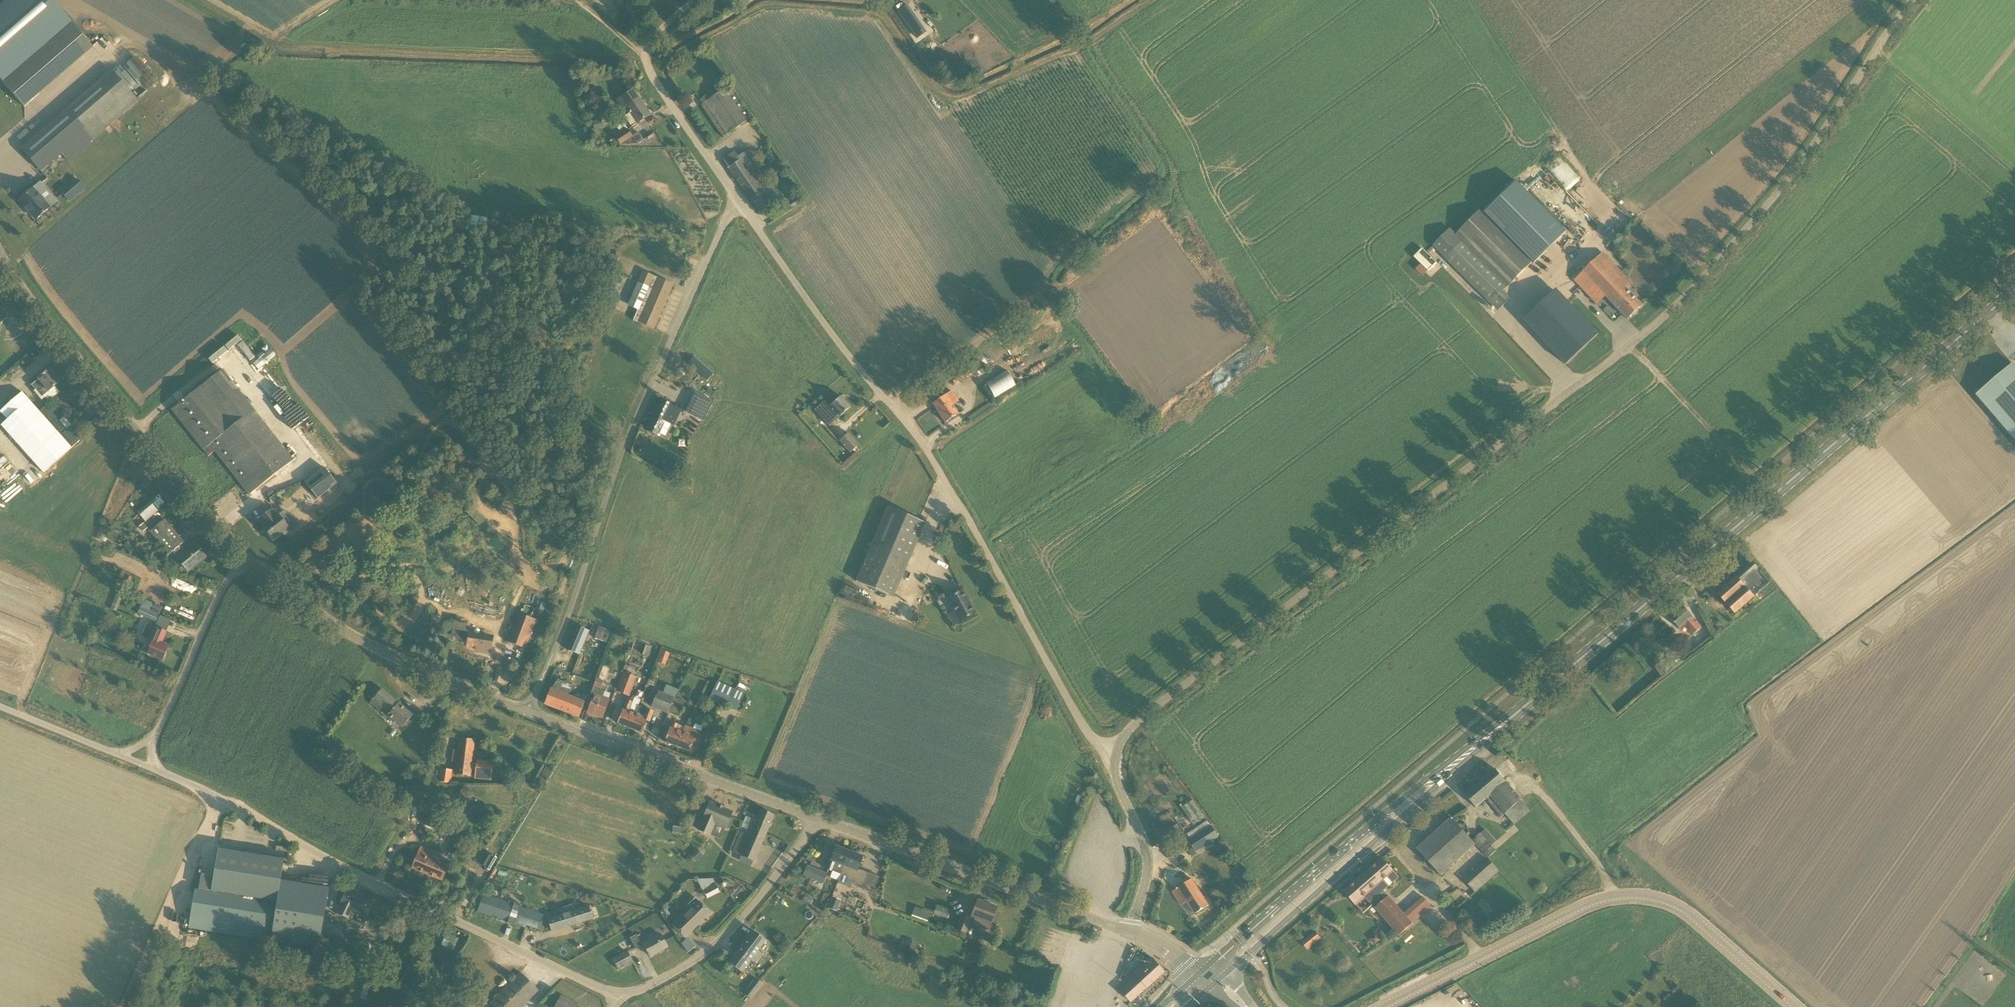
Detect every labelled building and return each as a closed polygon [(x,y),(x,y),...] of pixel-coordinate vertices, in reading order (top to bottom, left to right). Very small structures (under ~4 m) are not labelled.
[(899,9),(915,39),(926,34),(910,4),(899,9)] [(4,83),(24,107),(92,48),(72,25),(4,83)] [(139,101),(112,70),(67,109),(21,149),(41,171),(85,133),(93,141),(139,101)] [(750,119),(727,86),(715,94),(711,97),(702,104),(724,136),(750,119)] [(624,116),(631,127),(650,115),(633,89),(617,100),(627,114),(624,116)] [(593,121),(594,128),(602,126),(601,120),(593,121)] [(620,144),(632,136),(627,130),(616,137),(620,144)] [(640,132),(633,135),(637,142),(643,139),(640,132)] [(734,152),(723,160),(760,213),(771,206),(761,192),(770,186),(745,151),(737,157),(734,152)] [(85,188),(77,180),(62,193),(70,202),(85,188)] [(1517,182),(1485,213),(1534,264),(1566,232),(1517,182)] [(36,220),(50,208),(40,196),(47,190),(40,183),(20,200),(36,220)] [(798,197),(788,203),(792,209),(802,203),(798,197)] [(1532,263),(1484,214),(1480,210),(1458,232),(1463,238),(1461,241),(1507,287),(1532,263)] [(1507,287),(1461,241),(1449,229),(1432,246),(1490,304),(1507,287)] [(672,255),(667,268),(674,271),(680,257),(672,255)] [(1599,259),(1584,273),(1627,320),(1642,305),(1607,268),(1599,259)] [(643,271),(638,284),(648,289),(633,321),(638,323),(654,329),(673,284),(643,271)] [(1598,334),(1563,297),(1530,327),(1565,365),(1598,334)] [(213,362),(243,340),(239,335),(209,357),(213,362)] [(238,344),(256,364),(260,360),(243,340),(238,344)] [(687,364),(701,376),(707,368),(694,357),(687,364)] [(2012,363),(1977,394),(2014,438),(2014,367),(2012,363)] [(42,397),(49,392),(60,382),(49,370),(38,379),(32,385),(42,397)] [(293,460),(286,451),(222,370),(171,410),(208,456),(215,451),(249,495),(293,460)] [(598,370),(589,374),(594,388),(603,384),(598,370)] [(987,382),(995,397),(1017,385),(1008,370),(987,382)] [(630,384),(615,389),(619,400),(634,394),(630,384)] [(958,402),(951,391),(932,404),(945,423),(958,414),(952,405),(958,402)] [(0,411),(8,420),(1,425),(43,473),(71,448),(81,440),(69,427),(66,429),(46,406),(39,412),(22,392),(0,411)] [(713,401),(695,392),(685,412),(704,421),(713,401)] [(841,396),(820,414),(829,425),(839,416),(850,407),(841,396)] [(674,425),(681,410),(660,400),(646,431),(658,436),(665,421),(674,425)] [(613,411),(604,415),(606,422),(616,419),(613,411)] [(594,433),(599,421),(594,419),(589,431),(594,433)] [(850,453),(859,445),(848,433),(839,441),(850,453)] [(555,456),(560,438),(552,436),(547,454),(555,456)] [(640,455),(643,454),(644,452),(643,449),(641,447),(638,448),(636,450),(637,454),(640,455)] [(11,462),(0,450),(0,472),(11,462)] [(324,468),(305,483),(317,499),(337,484),(324,468)] [(151,500),(137,511),(145,521),(159,511),(151,500)] [(856,581),(893,597),(925,523),(888,507),(856,581)] [(273,539),(288,527),(278,515),(277,516),(272,509),(259,519),(264,526),(263,527),(273,539)] [(169,554),(172,552),(180,545),(184,542),(164,519),(150,531),(169,554)] [(143,533),(147,529),(143,524),(139,528),(143,533)] [(185,551),(180,545),(172,552),(177,558),(176,559),(180,563),(177,566),(182,572),(185,570),(187,572),(206,557),(195,543),(185,551)] [(1735,613),(1769,583),(1752,564),(1737,578),(1736,577),(1718,594),(1735,613)] [(959,622),(975,613),(962,590),(946,599),(959,622)] [(116,612),(123,596),(117,593),(110,609),(116,612)] [(140,609),(138,615),(156,621),(158,615),(162,607),(145,599),(140,609)] [(1693,635),(1702,627),(1683,605),(1669,617),(1680,629),(1684,625),(1693,635)] [(518,613),(507,642),(524,649),(535,620),(518,613)] [(423,641),(429,631),(418,624),(411,634),(423,641)] [(153,641),(152,643),(147,654),(163,660),(169,647),(162,644),(166,632),(153,626),(148,639),(153,641)] [(590,631),(578,626),(568,651),(579,655),(590,631)] [(610,631),(599,627),(595,639),(606,643),(610,631)] [(495,639),(474,634),(471,645),(480,647),(479,651),(491,654),(495,639)] [(646,645),(643,655),(648,657),(651,647),(646,645)] [(1676,650),(1667,658),(1672,664),(1681,656),(1676,650)] [(670,653),(663,651),(658,662),(666,665),(670,653)] [(636,677),(623,672),(615,691),(629,696),(636,677)] [(603,681),(596,679),(587,704),(590,706),(588,713),(601,718),(609,700),(602,697),(606,689),(601,687),(603,681)] [(578,717),(584,702),(567,696),(570,689),(553,682),(544,704),(578,717)] [(744,694),(718,682),(710,698),(737,710),(744,694)] [(388,716),(402,728),(413,715),(376,685),(368,696),(372,700),(369,703),(386,718),(388,716)] [(668,714),(669,713),(675,698),(658,692),(656,697),(655,697),(651,707),(668,714)] [(683,703),(675,698),(669,713),(678,717),(683,703)] [(618,724),(630,729),(636,712),(630,709),(633,702),(627,700),(623,710),(618,724)] [(638,706),(636,712),(630,729),(642,733),(647,721),(649,722),(653,712),(647,709),(638,706)] [(664,742),(677,747),(682,733),(676,731),(678,725),(672,722),(670,728),(664,742)] [(682,733),(677,747),(689,752),(692,745),(698,748),(703,734),(685,727),(682,733)] [(473,740),(460,739),(458,752),(454,751),(452,761),(457,762),(455,775),(470,775),(473,740)] [(476,779),(493,779),(494,760),(476,760),(476,779)] [(545,767),(536,782),(543,785),(546,779),(547,779),(552,771),(545,767)] [(450,783),(452,770),(440,769),(438,782),(450,783)] [(1501,817),(1521,800),(1495,769),(1465,794),(1476,807),(1486,798),(1501,817)] [(1194,823),(1205,817),(1194,799),(1183,806),(1194,823)] [(725,828),(732,812),(723,808),(723,807),(718,805),(718,806),(710,803),(703,818),(698,830),(710,835),(715,823),(725,828)] [(741,832),(737,841),(732,852),(754,862),(774,815),(761,810),(749,836),(741,832)] [(1182,814),(1177,817),(1184,830),(1190,826),(1182,814)] [(429,818),(426,826),(443,833),(446,825),(429,818)] [(1440,876),(1475,844),(1452,818),(1417,849),(1440,876)] [(1167,839),(1182,831),(1178,824),(1163,832),(1167,839)] [(1211,826),(1189,841),(1196,851),(1218,836),(1211,826)] [(1493,864),(1501,857),(1480,833),(1472,840),(1493,864)] [(440,856),(420,847),(411,868),(442,881),(448,867),(438,863),(440,856)] [(825,868),(833,871),(840,874),(849,852),(835,847),(830,860),(829,859),(825,868)] [(201,874),(198,890),(277,903),(280,881),(284,860),(218,849),(214,876),(201,874)] [(697,849),(690,856),(695,862),(703,855),(697,849)] [(849,852),(840,874),(848,877),(847,880),(863,886),(868,873),(859,870),(857,870),(862,857),(849,852)] [(1399,878),(1382,858),(1344,892),(1356,905),(1365,896),(1375,908),(1388,896),(1383,891),(1399,878)] [(1475,892),(1499,871),(1489,860),(1465,881),(1475,892)] [(823,883),(827,874),(807,866),(803,875),(823,883)] [(717,888),(713,879),(698,880),(705,895),(717,888)] [(1192,879),(1173,892),(1181,905),(1187,901),(1194,914),(1209,905),(1199,889),(1192,879)] [(189,928),(270,940),(319,949),(320,941),(340,945),(343,927),(323,924),(329,888),(280,881),(277,903),(198,890),(195,890),(189,928)] [(354,895),(347,892),(339,907),(340,907),(337,914),(364,927),(367,919),(365,918),(372,904),(357,897),(357,898),(354,896),(354,895)] [(544,916),(483,896),(478,911),(526,927),(526,925),(540,929),(544,916)] [(1404,914),(1388,896),(1375,908),(1400,935),(1410,926),(1413,924),(1404,914)] [(832,897),(827,908),(836,912),(841,901),(832,897)] [(1413,924),(1432,907),(1423,897),(1404,914),(1413,924)] [(673,926),(684,938),(710,913),(695,898),(688,904),(692,908),(673,926)] [(977,900),(971,917),(990,924),(997,907),(977,900)] [(561,916),(548,920),(551,931),(599,917),(596,908),(589,907),(576,911),(574,904),(559,909),(561,916)] [(912,914),(928,921),(931,912),(915,906),(912,914)] [(936,908),(935,916),(949,917),(949,909),(936,908)] [(956,931),(965,934),(970,919),(961,916),(956,931)] [(758,951),(765,941),(753,931),(728,963),(747,976),(763,955),(758,951)] [(1308,949),(1320,939),(1314,932),(1302,942),(1308,949)] [(660,934),(643,944),(650,957),(667,947),(660,934)] [(636,950),(642,946),(636,935),(630,938),(636,950)] [(688,952),(696,946),(690,937),(682,943),(688,952)] [(914,953),(917,945),(906,941),(904,949),(914,953)] [(632,962),(626,951),(612,959),(618,970),(632,962)] [(1165,971),(1164,971),(1155,961),(1154,962),(1151,959),(1142,967),(1141,966),(1118,986),(1122,991),(1131,1002),(1165,971)] [(485,1006),(522,1006),(539,989),(521,971),(485,1006)] [(743,992),(751,999),(764,983),(756,977),(743,992)] [(562,997),(556,1006),(579,1006),(562,997)]
